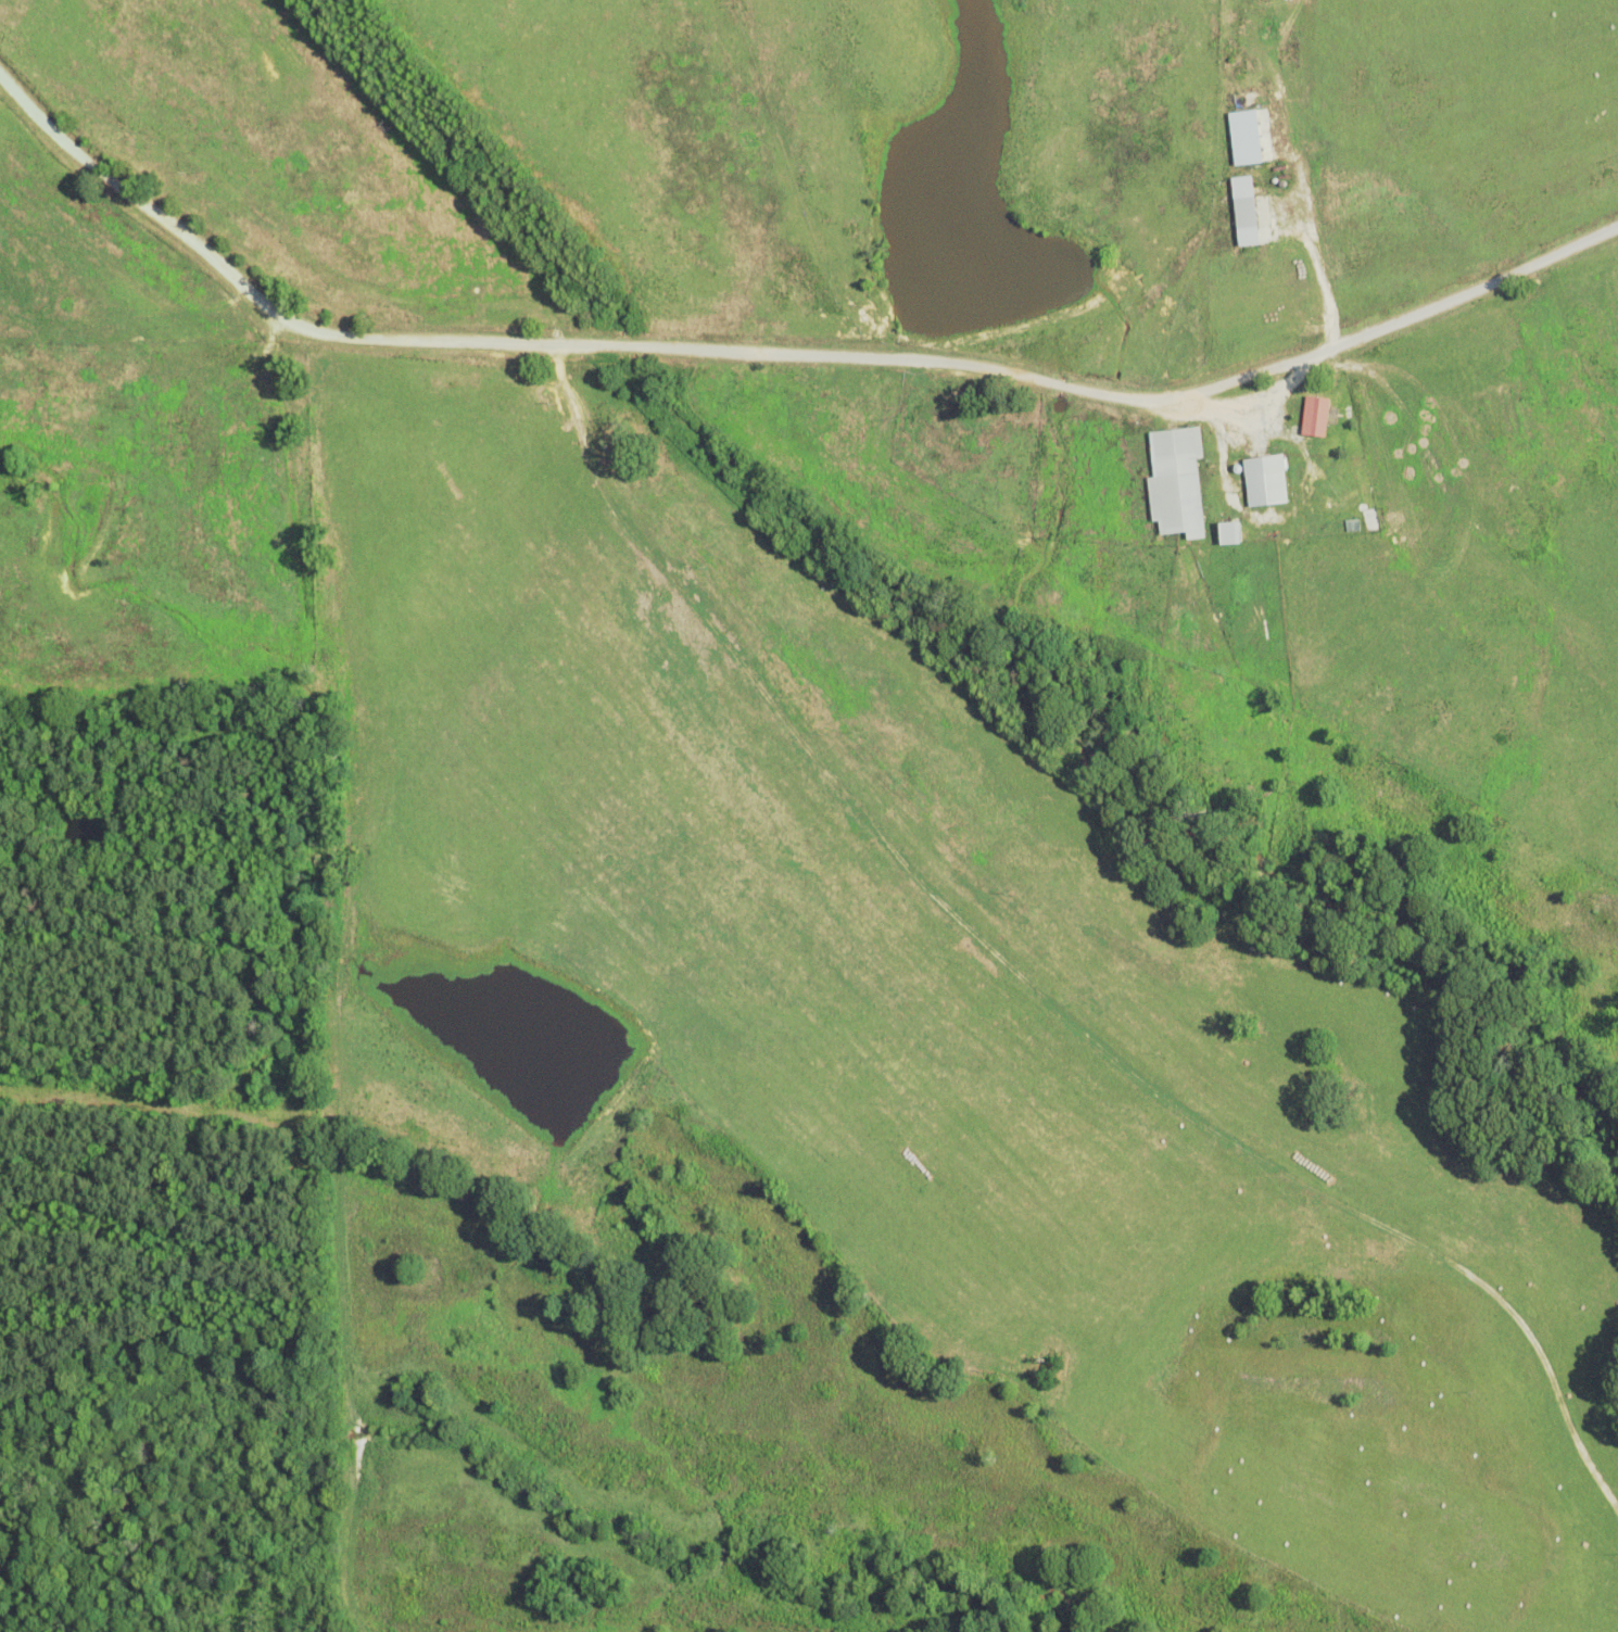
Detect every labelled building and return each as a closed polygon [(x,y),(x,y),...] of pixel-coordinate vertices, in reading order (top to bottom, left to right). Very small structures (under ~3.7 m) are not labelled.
[(1234,230),(1255,228),(1251,195),(1230,198),(1234,230)] [(1323,437),(1327,398),(1303,396),(1299,435),(1323,437)] [(1196,457),(1201,457),(1199,426),(1150,430),(1153,476),(1145,476),(1148,520),(1155,520),(1156,533),(1182,531),(1183,538),(1202,537),(1196,457)] [(1245,505),(1286,502),(1282,454),(1241,457),(1245,505)] [(1215,542),(1236,542),(1236,521),(1215,521),(1215,542)]
